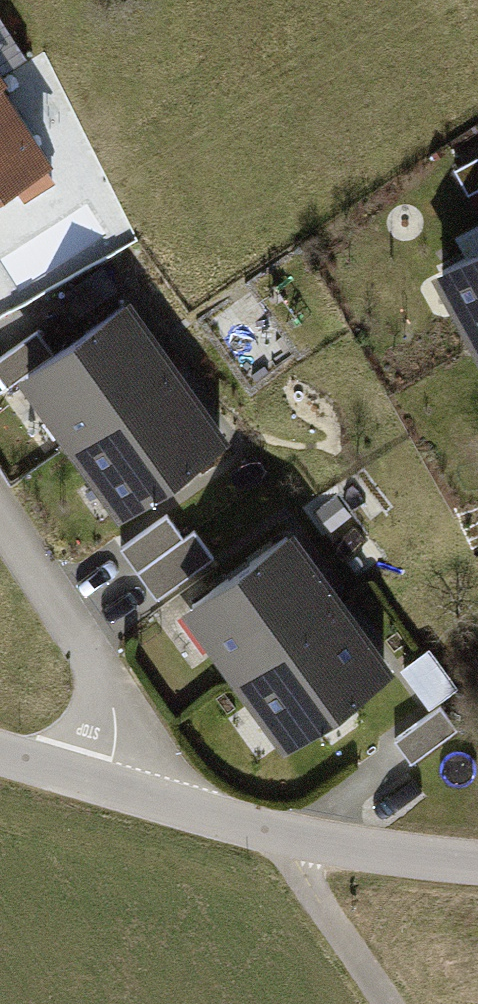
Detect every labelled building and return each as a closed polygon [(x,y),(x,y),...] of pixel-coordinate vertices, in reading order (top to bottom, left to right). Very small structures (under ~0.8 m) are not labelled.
[(12,183),(24,198),(54,176),(0,93),(0,192),(12,183)] [(443,270),(477,335),(477,251),(443,270)] [(172,373),(124,304),(54,353),(28,372),(76,440),(172,373)] [(54,353),(38,331),(0,359),(0,377),(8,387),(28,372),(54,353)] [(220,441),(172,373),(76,440),(124,508),(220,441)] [(138,573),(186,539),(167,514),(120,548),(138,573)] [(138,573),(158,599),(215,557),(196,531),(186,539),(138,573)] [(336,604),(287,536),(192,604),(240,672),(336,604)] [(384,672),(336,604),(240,672),(289,740),(384,672)] [(404,669),(431,705),(458,685),(430,649),(404,669)] [(413,763),(458,729),(441,706),(396,739),(413,763)]
